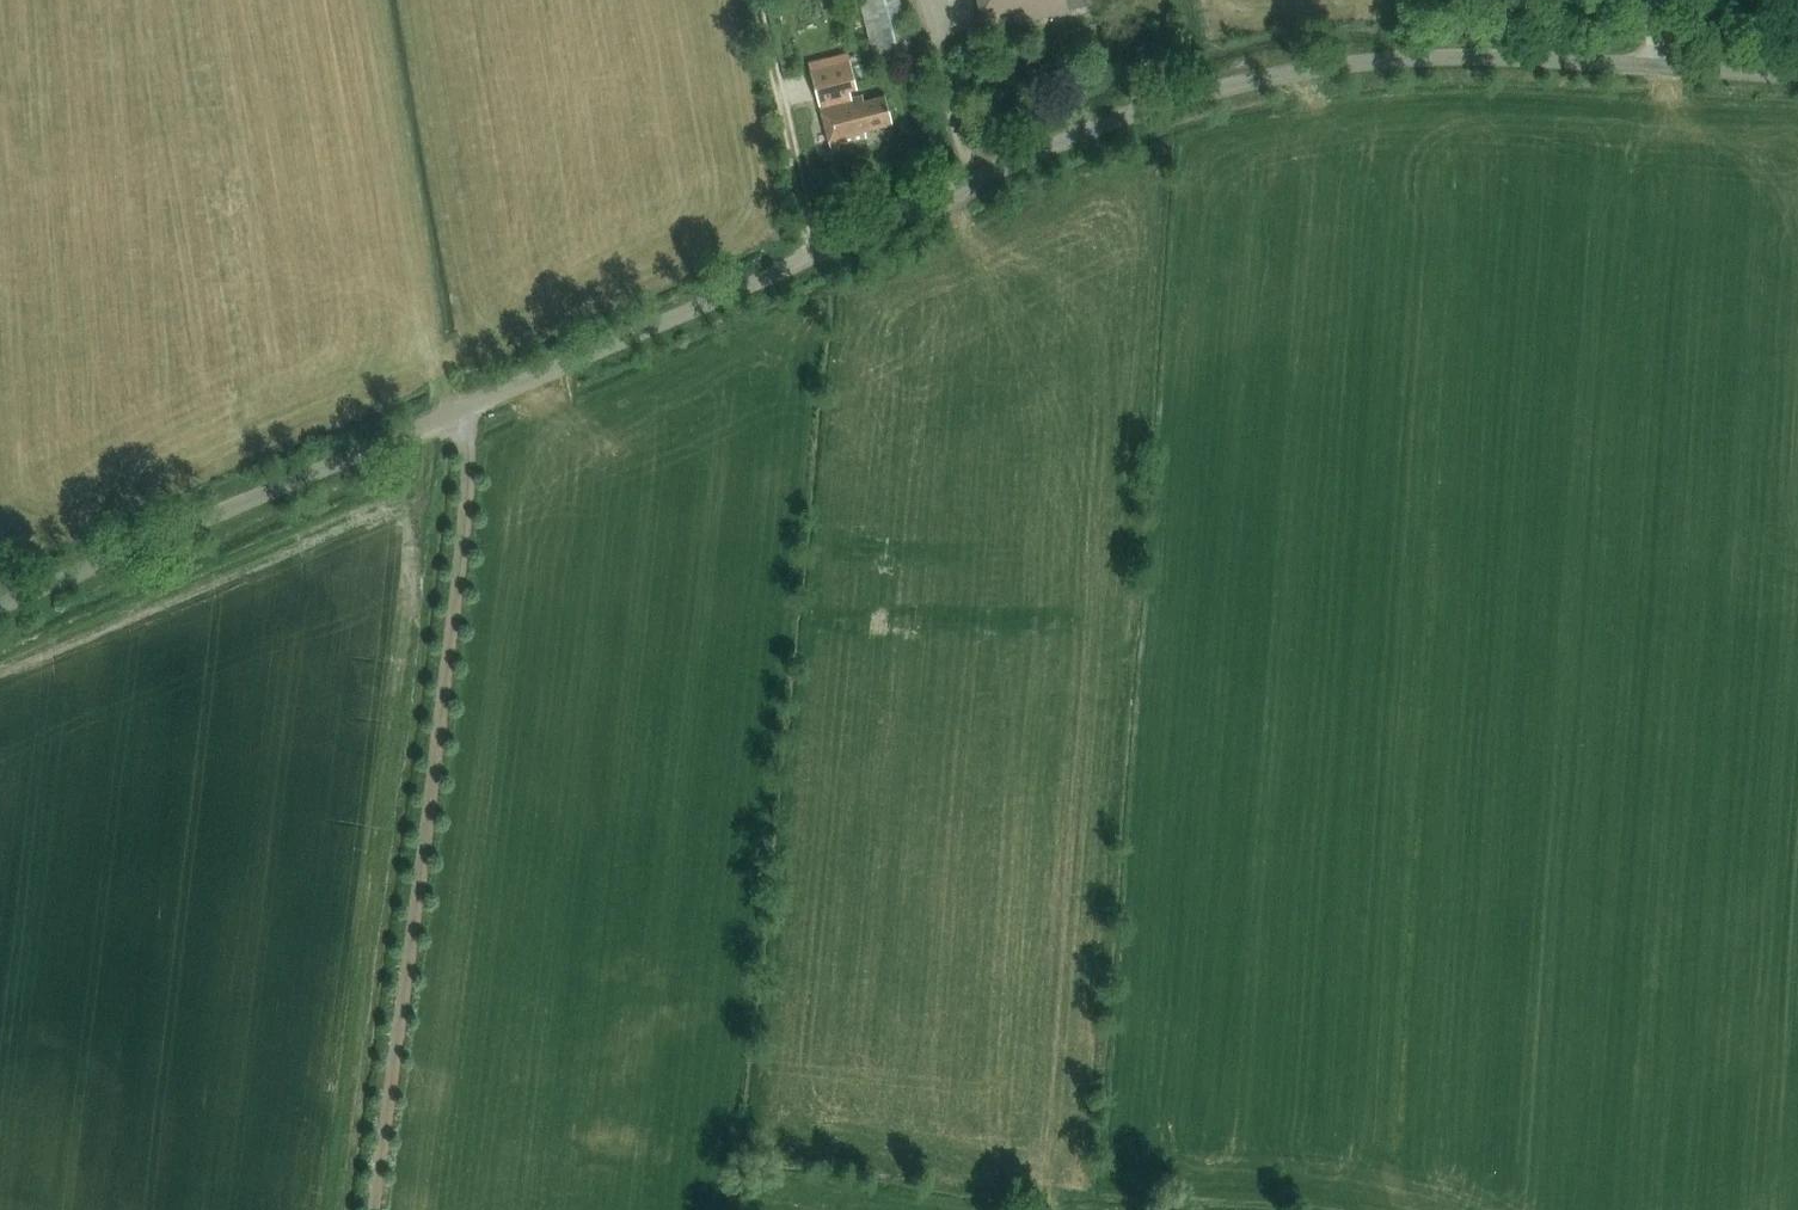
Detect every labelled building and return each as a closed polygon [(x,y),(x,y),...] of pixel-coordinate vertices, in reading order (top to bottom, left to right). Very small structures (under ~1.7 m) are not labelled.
[(913,53),(899,0),(859,0),(875,62),(913,53)] [(983,28),(1067,11),(1066,9),(1086,5),(1085,0),(977,0),(983,28)] [(812,70),(831,146),(867,137),(865,130),(891,123),(884,96),(863,101),(862,96),(849,99),(848,94),(857,92),(849,61),(812,70)]
